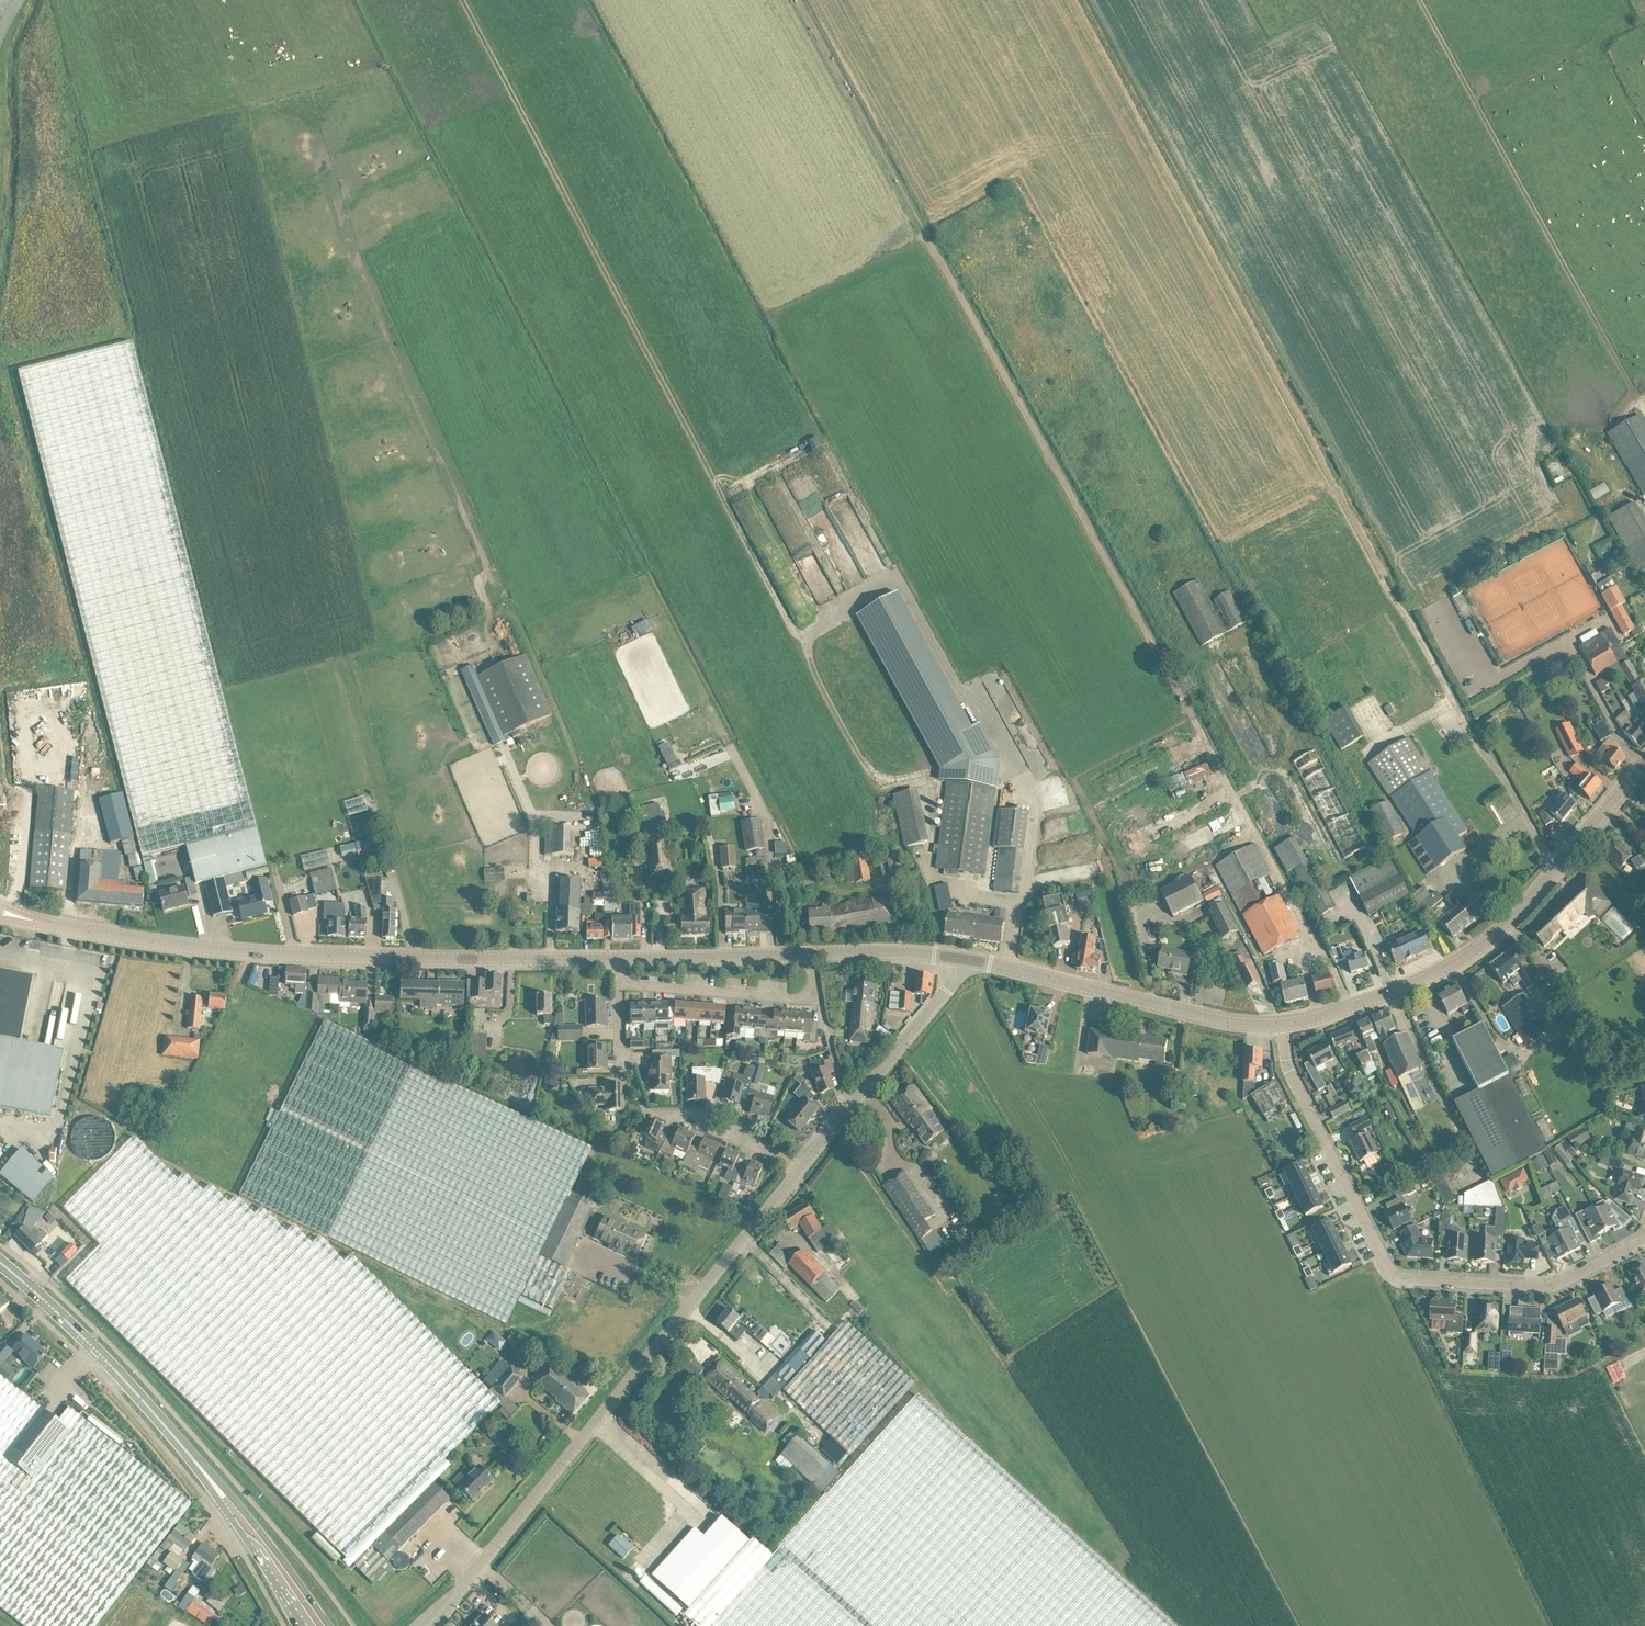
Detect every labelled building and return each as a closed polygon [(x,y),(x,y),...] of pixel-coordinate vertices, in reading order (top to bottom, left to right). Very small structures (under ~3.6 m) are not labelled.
[(142,857),(186,846),(256,828),(215,666),(180,530),(158,445),(132,342),(18,371),(37,448),(81,618),(142,857)] [(1609,433),(1644,494),(1644,496),(1644,425),(1640,416),(1609,433)] [(1609,517),(1626,550),(1627,549),(1643,577),(1644,576),(1644,519),(1635,502),(1609,517)] [(1502,566),(1509,562),(1502,550),(1496,554),(1502,566)] [(1612,577),(1597,586),(1625,635),(1632,632),(1635,637),(1643,633),(1617,587),(1612,577)] [(1226,629),(1211,601),(1199,580),(1174,593),(1202,646),(1228,633),(1227,632),(1226,629)] [(1247,622),(1230,591),(1214,600),(1229,627),(1226,629),(1227,632),(1231,630),(1231,631),(1247,622)] [(973,729),(899,594),(859,616),(944,770),(942,781),(947,781),(997,788),(1001,760),(981,724),(973,729)] [(1611,628),(1600,635),(1579,647),(1585,656),(1605,644),(1610,652),(1620,647),(1620,646),(1621,645),(1611,628)] [(1617,664),(1610,652),(1605,644),(1585,656),(1596,676),(1607,669),(1617,664)] [(1629,662),(1620,647),(1610,652),(1617,664),(1620,670),(1621,669),(1644,709),(1644,680),(1640,683),(1638,680),(1640,679),(1630,661),(1629,662)] [(526,654),(477,676),(504,736),(511,733),(513,738),(522,734),(519,730),(527,726),(553,715),(526,654)] [(1620,670),(1617,664),(1607,669),(1611,676),(1620,670)] [(504,736),(477,676),(472,665),(461,670),(492,741),(494,746),(506,741),(504,736)] [(1609,676),(1605,678),(1596,683),(1601,694),(1608,690),(1606,686),(1612,683),(1609,676)] [(1324,720),(1341,751),(1365,737),(1348,707),(1324,720)] [(1635,722),(1629,717),(1627,710),(1616,720),(1625,734),(1640,749),(1644,742),(1644,740),(1631,728),(1635,722)] [(1635,722),(1631,728),(1644,740),(1644,711),(1635,722)] [(1492,717),(1475,728),(1479,734),(1496,724),(1492,717)] [(1601,717),(1595,720),(1598,727),(1594,729),(1601,742),(1612,736),(1601,717)] [(1570,724),(1556,730),(1570,758),(1583,751),(1570,724)] [(1467,831),(1433,777),(1435,776),(1409,737),(1368,764),(1389,797),(1390,796),(1417,837),(1408,843),(1428,875),(1466,850),(1458,837),(1467,831)] [(1615,769),(1625,758),(1625,757),(1606,742),(1596,754),(1615,769)] [(1294,761),(1327,826),(1345,859),(1367,847),(1349,814),(1316,750),(1294,761)] [(1577,764),(1571,772),(1584,783),(1578,790),(1582,793),(1590,800),(1603,785),(1591,775),(1579,765),(1577,764)] [(938,854),(936,869),(945,870),(944,875),(959,877),(960,872),(986,876),(997,788),(947,781),(939,845),(935,844),(933,854),(938,854)] [(39,787),(32,876),(31,887),(65,890),(74,790),(39,787)] [(930,842),(918,790),(893,796),(905,848),(930,842)] [(1546,809),(1539,813),(1541,816),(1546,826),(1553,822),(1553,821),(1556,818),(1562,823),(1577,804),(1568,797),(1566,796),(1560,791),(1554,799),(1560,803),(1551,814),(1552,814),(1550,816),(1546,809)] [(99,799),(110,844),(122,841),(134,838),(122,793),(106,798),(99,799)] [(1386,842),(1404,833),(1389,801),(1371,810),(1386,842)] [(652,805),(638,809),(640,818),(641,818),(644,839),(668,834),(665,815),(660,815),(658,803),(652,805)] [(1025,851),(1030,813),(999,809),(994,848),(1000,848),(1025,851)] [(747,851),(764,848),(759,820),(742,823),(747,851)] [(243,871),(266,866),(256,828),(186,846),(196,884),(204,882),(213,917),(232,912),(232,911),(231,905),(226,887),(246,882),(243,871)] [(545,828),(544,855),(567,856),(574,856),(575,828),(545,828)] [(138,854),(134,838),(122,841),(125,856),(128,856),(130,867),(141,865),(138,854)] [(650,877),(671,875),(666,838),(646,841),(650,877)] [(1288,872),(1294,869),(1308,861),(1295,838),(1275,849),(1288,872)] [(1264,904),(1253,884),(1259,880),(1267,896),(1273,894),(1264,877),(1272,873),(1256,843),(1216,866),(1232,896),(1243,917),(1264,904)] [(1607,856),(1615,863),(1621,868),(1631,857),(1617,844),(1607,856)] [(722,869),(736,868),(734,847),(721,848),(722,869)] [(1023,862),(1025,851),(1000,848),(994,891),(1020,895),(1024,862),(1023,862)] [(142,909),(143,898),(144,888),(129,887),(129,882),(124,882),(124,883),(116,882),(118,853),(103,852),(103,853),(81,851),(76,903),(142,909)] [(1641,855),(1632,861),(1637,869),(1644,865),(1644,861),(1641,855)] [(1370,916),(1409,895),(1390,857),(1350,878),(1370,916)] [(601,858),(589,859),(589,867),(593,867),(602,866),(601,858)] [(1310,860),(1308,861),(1294,869),(1321,916),(1336,907),(1310,860)] [(872,880),(868,861),(853,864),(844,866),(847,884),(857,882),(857,883),(872,880)] [(150,863),(144,864),(149,885),(156,883),(150,863)] [(133,869),(136,882),(145,879),(142,866),(133,869)] [(313,885),(334,880),(331,867),(310,873),(313,885)] [(499,868),(484,869),(486,881),(500,880),(499,868)] [(1584,912),(1589,917),(1597,915),(1598,916),(1611,904),(1588,875),(1547,914),(1548,915),(1530,932),(1544,946),(1562,929),(1564,931),(1584,912)] [(1173,916),(1204,901),(1191,876),(1161,891),(1173,916)] [(197,895),(192,877),(185,879),(189,897),(197,895)] [(272,902),(266,879),(255,882),(258,897),(238,902),(238,903),(231,905),(232,911),(239,909),(242,919),(266,912),(264,904),(272,902)] [(395,939),(395,928),(396,911),(397,911),(397,903),(392,903),(392,899),(381,898),(381,879),(365,879),(374,909),(383,909),(382,938),(395,939)] [(580,914),(587,914),(592,914),(592,905),(590,905),(590,899),(584,899),(584,905),(580,905),(581,880),(558,879),(556,932),(579,933),(580,914)] [(315,893),(336,888),(334,880),(313,885),(315,893)] [(944,885),(937,887),(944,911),(952,908),(951,904),(954,903),(951,892),(949,892),(947,884),(944,885)] [(1427,884),(1413,895),(1419,907),(1425,914),(1443,899),(1437,891),(1437,892),(1430,884),(1427,884)] [(1215,899),(1222,895),(1217,886),(1203,894),(1207,903),(1215,899)] [(188,905),(185,894),(183,887),(159,893),(164,911),(188,905)] [(1451,893),(1445,898),(1455,909),(1446,916),(1451,922),(1454,920),(1463,930),(1493,905),(1486,896),(1478,887),(1472,892),(1460,902),(1459,903),(1451,893)] [(709,934),(708,923),(708,919),(706,919),(705,889),(680,890),(681,935),(709,934)] [(640,938),(640,927),(640,904),(630,904),(630,918),(613,918),(613,902),(612,892),(607,893),(607,892),(603,893),(604,902),(604,938),(612,938),(612,941),(613,941),(613,940),(620,940),(620,941),(624,941),(624,940),(631,940),(631,941),(632,941),(632,938),(640,938)] [(316,906),(313,895),(290,901),(294,916),(308,912),(307,908),(316,906)] [(1280,895),(1264,904),(1243,917),(1264,955),(1301,935),(1280,895)] [(1070,927),(1068,916),(1063,897),(1043,901),(1054,948),(1069,944),(1066,927),(1070,927)] [(870,927),(893,924),(890,900),(845,905),(845,907),(836,908),(835,902),(823,903),(824,909),(809,911),(812,932),(834,932),(834,933),(870,927)] [(329,922),(328,936),(345,937),(346,921),(344,903),(325,903),(324,921),(329,922)] [(769,933),(768,922),(768,910),(768,904),(760,904),(760,910),(746,910),(746,931),(760,931),(760,933),(769,933)] [(1239,932),(1225,904),(1209,912),(1223,939),(1239,932)] [(1614,906),(1602,918),(1623,941),(1636,929),(1638,928),(1615,904),(1614,906)] [(366,938),(366,927),(367,919),(364,907),(355,906),(357,919),(349,919),(349,926),(349,937),(366,938)] [(948,914),(947,923),(945,934),(974,938),(974,940),(1002,944),(1003,933),(1005,919),(1003,919),(1005,909),(996,908),(995,918),(974,915),(973,917),(956,915),(956,912),(952,912),(951,914),(948,914)] [(746,931),(746,910),(732,910),(732,911),(725,911),(725,934),(733,934),(733,931),(746,931)] [(1453,938),(1463,930),(1454,920),(1451,922),(1446,916),(1445,917),(1439,910),(1434,914),(1440,921),(1439,921),(1453,938)] [(594,921),(586,921),(586,940),(603,940),(603,929),(603,921),(603,919),(603,914),(594,914),(594,919),(594,921)] [(676,922),(667,922),(667,932),(677,931),(676,922)] [(1423,931),(1389,947),(1396,964),(1406,959),(1407,960),(1416,956),(1415,955),(1430,948),(1423,931)] [(1099,973),(1101,962),(1102,959),(1093,958),(1097,938),(1082,936),(1079,955),(1077,966),(1077,970),(1091,972),(1099,973)] [(1368,968),(1365,958),(1363,953),(1354,957),(1352,951),(1345,953),(1343,946),(1335,949),(1340,963),(1347,960),(1352,974),(1368,968)] [(1163,948),(1161,956),(1159,967),(1179,972),(1179,974),(1187,976),(1192,955),(1163,948)] [(1260,982),(1255,972),(1252,965),(1247,968),(1242,957),(1243,957),(1240,951),(1232,955),(1243,978),(1248,988),(1260,982)] [(1525,967),(1524,968),(1511,951),(1490,966),(1503,984),(1509,979),(1514,985),(1521,980),(1527,989),(1536,983),(1525,967)] [(1309,998),(1306,988),(1304,979),(1291,982),(1288,983),(1284,964),(1271,968),(1274,982),(1280,981),(1286,1004),(1309,998)] [(285,979),(285,984),(291,984),(290,988),(295,989),(295,994),(305,995),(306,985),(306,980),(307,969),(286,968),(285,979)] [(34,977),(0,970),(0,1039),(21,1043),(34,977)] [(1335,992),(1332,981),(1330,973),(1312,977),(1317,996),(1335,992)] [(485,981),(467,980),(466,998),(480,999),(494,1000),(494,992),(501,993),(502,986),(502,975),(485,974),(485,981)] [(932,996),(934,977),(924,976),(924,975),(919,974),(919,975),(917,975),(915,994),(922,995),(921,1004),(924,1005),(932,996)] [(278,997),(279,984),(279,978),(271,978),(269,996),(278,997)] [(340,996),(341,983),(342,980),(319,978),(318,995),(319,995),(331,996),(340,996)] [(400,982),(400,993),(400,1001),(420,1001),(420,1009),(437,1009),(437,1005),(463,1006),(464,983),(438,982),(438,983),(400,982)] [(340,1005),(339,1008),(349,1008),(350,1002),(365,1003),(366,1003),(366,998),(366,995),(367,984),(350,983),(341,983),(340,996),(340,1002),(340,1005)] [(855,985),(855,991),(848,990),(846,1002),(854,1003),(851,1043),(852,1038),(871,1039),(871,1045),(876,986),(855,985)] [(1448,1015),(1461,1008),(1464,1014),(1475,1008),(1471,1002),(1467,1004),(1457,985),(1438,995),(1448,1015)] [(912,994),(901,993),(891,992),(890,1009),(911,1011),(912,994)] [(209,1000),(202,999),(201,1008),(225,1010),(227,996),(210,994),(209,1000)] [(318,1004),(319,998),(316,998),(316,995),(308,994),(307,1009),(306,1010),(318,1015),(318,1004)] [(539,996),(537,996),(537,1007),(537,1015),(544,1015),(544,1024),(551,1024),(551,1006),(551,996),(544,996),(544,994),(539,994),(539,996)] [(1526,1044),(1546,1032),(1524,994),(1503,1007),(1526,1044)] [(318,1004),(318,1015),(330,1020),(330,1014),(330,1012),(324,1011),(325,1004),(340,1005),(340,1002),(340,996),(331,996),(319,995),(319,998),(318,1004)] [(199,1030),(201,1008),(202,999),(202,998),(191,997),(189,1008),(187,1028),(199,1030)] [(392,1014),(392,997),(375,997),(375,1011),(375,1013),(392,1014)] [(595,999),(595,1000),(586,1000),(587,1027),(606,1026),(606,1016),(604,1016),(604,1000),(597,1000),(597,999),(595,999)] [(643,1024),(642,1002),(635,1002),(635,1004),(630,1004),(630,1025),(643,1024)] [(655,1024),(655,1002),(647,1002),(647,1004),(643,1004),(643,1002),(642,1002),(643,1024),(655,1024)] [(673,1020),(674,1005),(668,1005),(668,1003),(663,1003),(663,1002),(655,1002),(655,1024),(655,1031),(673,1030),(672,1023),(673,1020)] [(686,1021),(688,1005),(675,1003),(675,1005),(674,1005),(673,1020),(686,1021)] [(699,1022),(700,1005),(688,1005),(686,1021),(699,1022)] [(711,1023),(713,1007),(700,1005),(699,1022),(711,1023)] [(725,1008),(713,1007),(711,1023),(724,1024),(725,1008)] [(746,1029),(748,1007),(740,1007),(740,1009),(735,1008),(734,1016),(728,1016),(726,1035),(733,1036),(739,1036),(740,1029),(746,1029)] [(756,1008),(748,1007),(746,1029),(754,1030),(754,1037),(760,1038),(760,1042),(764,1043),(764,1038),(765,1038),(766,1021),(760,1021),(761,1010),(756,1010),(756,1008)] [(373,1028),(373,1011),(366,1010),(364,1010),(363,1028),(373,1028)] [(484,1010),(472,1010),(471,1034),(483,1035),(484,1010)] [(785,1033),(786,1010),(779,1010),(779,1012),(773,1011),(772,1022),(766,1021),(765,1038),(777,1039),(778,1032),(785,1033)] [(797,1034),(799,1011),(786,1010),(785,1033),(797,1034)] [(1032,1010),(1030,1021),(1027,1032),(1038,1034),(1036,1044),(1041,1045),(1044,1046),(1044,1045),(1051,1014),(1049,1014),(1050,1012),(1043,1010),(1043,1012),(1032,1010)] [(807,1012),(799,1011),(797,1034),(805,1034),(804,1042),(816,1042),(817,1025),(811,1025),(812,1014),(806,1014),(807,1012)] [(1376,1028),(1394,1068),(1399,1080),(1423,1069),(1412,1044),(1407,1034),(1399,1037),(1398,1037),(1393,1039),(1390,1031),(1396,1029),(1388,1011),(1371,1018),(1376,1028)] [(1357,1025),(1362,1035),(1370,1054),(1377,1051),(1370,1037),(1375,1035),(1369,1020),(1368,1020),(1366,1019),(1362,1021),(1361,1023),(1357,1025)] [(571,1271),(565,1269),(539,1257),(568,1197),(592,1148),(413,1065),(414,1063),(325,1021),(239,1195),(328,1238),(506,1324),(520,1294),(552,1310),(571,1271)] [(581,1026),(558,1027),(555,1027),(551,1042),(582,1041),(581,1026)] [(893,1035),(884,1029),(880,1026),(876,1031),(889,1040),(893,1035)] [(1547,1150),(1489,1036),(1484,1027),(1453,1041),(1479,1091),(1517,1165),(1547,1150)] [(1330,1036),(1334,1046),(1336,1050),(1356,1042),(1351,1028),(1330,1036)] [(1142,1037),(1091,1030),(1090,1041),(1088,1054),(1139,1062),(1139,1059),(1142,1037)] [(487,1035),(483,1035),(471,1034),(471,1043),(486,1043),(487,1035)] [(198,1060),(200,1041),(164,1037),(162,1056),(198,1060)] [(1164,1065),(1166,1052),(1168,1041),(1142,1037),(1139,1059),(1156,1061),(1155,1072),(1172,1075),(1174,1066),(1164,1065)] [(0,1039),(0,1107),(51,1117),(64,1051),(21,1043),(0,1039)] [(644,1048),(644,1041),(644,1039),(630,1039),(630,1048),(644,1048)] [(1335,1058),(1332,1052),(1327,1043),(1307,1053),(1312,1061),(1304,1065),(1319,1091),(1326,1087),(1316,1068),(1335,1058)] [(594,1045),(586,1045),(587,1069),(587,1070),(588,1070),(607,1069),(607,1061),(606,1061),(605,1045),(594,1045)] [(1050,1047),(1044,1045),(1044,1046),(1041,1045),(1037,1063),(1037,1065),(1047,1065),(1048,1058),(1050,1047)] [(1257,1092),(1255,1082),(1256,1082),(1257,1069),(1262,1069),(1263,1051),(1246,1050),(1245,1061),(1244,1100),(1251,1095),(1257,1092)] [(1357,1057),(1362,1067),(1367,1076),(1378,1070),(1368,1051),(1357,1057)] [(650,1092),(669,1091),(668,1074),(671,1074),(671,1057),(664,1057),(654,1058),(649,1058),(649,1065),(647,1065),(647,1075),(650,1075),(650,1092)] [(830,1060),(823,1062),(823,1059),(823,1058),(809,1063),(812,1072),(820,1094),(833,1089),(828,1074),(834,1072),(830,1060)] [(752,1082),(755,1072),(756,1068),(746,1065),(743,1076),(734,1073),(731,1082),(727,1080),(722,1099),(738,1104),(743,1087),(750,1089),(752,1082)] [(719,1084),(722,1074),(723,1071),(714,1068),(706,1069),(706,1068),(692,1068),(692,1078),(687,1078),(688,1100),(695,1100),(695,1099),(705,1098),(705,1079),(707,1079),(711,1081),(711,1082),(719,1084)] [(1401,1083),(1399,1080),(1394,1068),(1386,1071),(1392,1087),(1401,1083)] [(1276,1080),(1257,1092),(1251,1095),(1264,1116),(1274,1110),(1287,1101),(1276,1080)] [(768,1117),(771,1106),(773,1098),(766,1096),(768,1087),(752,1082),(750,1089),(746,1101),(747,1102),(748,1098),(754,1100),(751,1112),(768,1117)] [(607,1089),(591,1090),(591,1105),(607,1105),(607,1111),(624,1110),(623,1085),(607,1086),(607,1089)] [(802,1100),(790,1115),(785,1120),(799,1131),(806,1123),(805,1122),(810,1116),(811,1117),(817,1110),(809,1103),(814,1096),(801,1085),(794,1094),(802,1100)] [(927,1103),(921,1094),(914,1085),(892,1102),(906,1120),(927,1103)] [(1479,1091),(1454,1104),(1492,1178),(1517,1165),(1479,1091)] [(1347,1101),(1329,1111),(1333,1118),(1351,1109),(1347,1101)] [(931,1108),(927,1103),(906,1120),(911,1127),(912,1126),(926,1146),(937,1138),(942,1144),(950,1138),(945,1131),(929,1110),(931,1108)] [(1397,1118),(1390,1103),(1385,1106),(1392,1120),(1397,1118)] [(1368,1118),(1350,1127),(1354,1135),(1355,1134),(1357,1139),(1351,1142),(1361,1162),(1378,1154),(1368,1134),(1367,1135),(1364,1130),(1372,1126),(1368,1118)] [(647,1120),(642,1130),(640,1134),(647,1137),(645,1145),(646,1148),(659,1154),(660,1151),(667,1135),(661,1132),(664,1127),(647,1120)] [(1629,1154),(1644,1159),(1644,1129),(1639,1127),(1635,1140),(1634,1139),(1629,1154)] [(1578,1132),(1567,1139),(1571,1145),(1578,1147),(1585,1143),(1591,1139),(1584,1129),(1578,1132)] [(668,1133),(667,1135),(660,1151),(672,1157),(675,1150),(686,1155),(690,1146),(695,1135),(685,1130),(684,1132),(678,1130),(675,1136),(668,1133)] [(101,1246),(74,1272),(66,1280),(346,1559),(343,1562),(349,1568),(353,1564),(368,1579),(373,1584),(391,1566),(387,1562),(371,1545),(434,1483),(451,1466),(445,1460),(500,1404),(351,1255),(344,1262),(319,1238),(312,1245),(293,1226),(286,1233),(261,1208),(254,1215),(236,1197),(229,1204),(210,1185),(203,1192),(184,1174),(178,1180),(134,1137),(64,1208),(101,1246)] [(691,1146),(690,1146),(686,1155),(681,1166),(696,1173),(699,1167),(708,1171),(720,1146),(704,1138),(697,1153),(689,1149),(691,1146)] [(21,1149),(0,1174),(0,1175),(33,1203),(54,1178),(21,1149)] [(736,1162),(739,1155),(726,1149),(719,1165),(728,1170),(724,1178),(734,1182),(740,1169),(742,1165),(736,1162)] [(746,1172),(740,1169),(734,1182),(746,1188),(748,1183),(754,1186),(763,1166),(755,1162),(755,1164),(751,1162),(746,1172)] [(1285,1173),(1290,1184),(1308,1175),(1302,1164),(1285,1173)] [(1524,1167),(1501,1179),(1507,1191),(1515,1187),(1516,1190),(1524,1186),(1522,1183),(1530,1179),(1524,1167)] [(1616,1199),(1630,1204),(1634,1190),(1640,1192),(1642,1186),(1644,1185),(1644,1181),(1644,1180),(1644,1179),(1644,1177),(1624,1170),(1619,1185),(1620,1185),(1616,1199)] [(936,1215),(912,1180),(906,1171),(884,1186),(921,1240),(933,1232),(926,1222),(936,1215)] [(1290,1184),(1296,1194),(1313,1186),(1308,1175),(1290,1184)] [(1558,1182),(1553,1184),(1557,1192),(1562,1190),(1558,1182)] [(1408,1195),(1416,1192),(1413,1185),(1405,1189),(1408,1195)] [(1296,1194),(1301,1205),(1318,1197),(1313,1186),(1296,1194)] [(574,1200),(568,1197),(539,1257),(565,1269),(593,1210),(587,1207),(590,1200),(578,1194),(574,1200)] [(1411,1219),(1411,1217),(1411,1215),(1410,1213),(1409,1212),(1407,1212),(1404,1206),(1407,1205),(1403,1196),(1386,1205),(1389,1212),(1386,1214),(1394,1230),(1412,1221),(1411,1219)] [(1301,1205),(1306,1216),(1323,1208),(1318,1197),(1301,1205)] [(1604,1200),(1593,1206),(1596,1211),(1606,1232),(1608,1231),(1607,1230),(1613,1228),(1614,1231),(1625,1226),(1631,1219),(1610,1200),(1605,1202),(1604,1200)] [(808,1203),(784,1219),(789,1228),(791,1230),(793,1229),(795,1232),(802,1228),(818,1252),(831,1244),(829,1241),(822,1229),(814,1216),(815,1216),(814,1213),(808,1203)] [(1579,1229),(1573,1218),(1572,1218),(1566,1206),(1557,1211),(1561,1220),(1554,1224),(1559,1233),(1569,1254),(1581,1248),(1573,1232),(1579,1229)] [(23,1229),(15,1236),(31,1252),(36,1257),(39,1253),(35,1249),(38,1245),(39,1245),(41,1243),(47,1237),(48,1236),(43,1230),(40,1233),(34,1227),(45,1213),(29,1207),(23,1226),(25,1227),(23,1229)] [(1502,1251),(1505,1208),(1496,1207),(1495,1228),(1489,1227),(1486,1230),(1485,1238),(1477,1238),(1476,1261),(1481,1261),(1483,1262),(1484,1263),(1486,1263),(1488,1262),(1489,1262),(1494,1262),(1495,1250),(1502,1251)] [(1605,1232),(1606,1232),(1596,1211),(1586,1217),(1583,1211),(1576,1215),(1590,1243),(1601,1238),(1599,1234),(1605,1232)] [(1466,1261),(1468,1238),(1460,1237),(1460,1231),(1456,1227),(1450,1227),(1451,1212),(1442,1212),(1441,1232),(1440,1247),(1449,1248),(1448,1259),(1455,1260),(1456,1261),(1458,1261),(1460,1260),(1466,1261)] [(646,1235),(636,1231),(632,1229),(631,1228),(605,1216),(596,1235),(611,1241),(608,1247),(625,1255),(635,1259),(646,1235)] [(1330,1222),(1308,1232),(1314,1244),(1319,1242),(1319,1241),(1336,1233),(1330,1222)] [(1422,1239),(1415,1226),(1401,1233),(1406,1243),(1401,1245),(1407,1257),(1433,1259),(1434,1248),(1433,1248),(1433,1240),(1422,1239)] [(1538,1235),(1534,1229),(1534,1227),(1529,1229),(1533,1238),(1538,1236),(1538,1235)] [(1569,1254),(1559,1233),(1552,1237),(1549,1230),(1542,1234),(1538,1235),(1538,1236),(1544,1247),(1550,1244),(1558,1260),(1569,1254)] [(1336,1233),(1319,1241),(1319,1242),(1324,1252),(1341,1243),(1336,1233)] [(1538,1259),(1539,1244),(1525,1243),(1525,1240),(1510,1240),(1508,1263),(1524,1264),(1524,1257),(1528,1258),(1528,1259),(1538,1259)] [(71,1243),(61,1253),(68,1260),(78,1250),(71,1243)] [(1341,1243),(1324,1252),(1329,1262),(1329,1263),(1346,1254),(1341,1243)] [(770,1254),(785,1269),(789,1265),(780,1244),(770,1254)] [(958,1248),(940,1261),(946,1270),(964,1258),(958,1248)] [(790,1264),(789,1265),(827,1303),(829,1305),(832,1302),(830,1300),(841,1288),(825,1273),(826,1272),(804,1250),(790,1264)] [(1329,1262),(1324,1264),(1330,1276),(1352,1265),(1346,1254),(1329,1263),(1329,1262)] [(1644,1265),(1629,1273),(1634,1281),(1632,1282),(1635,1287),(1636,1287),(1640,1293),(1644,1291),(1644,1265)] [(1631,1306),(1622,1288),(1614,1291),(1611,1285),(1607,1288),(1605,1285),(1600,1288),(1599,1290),(1600,1291),(1594,1294),(1606,1318),(1631,1306)] [(2,1312),(9,1304),(0,1295),(0,1314),(2,1312)] [(1577,1299),(1555,1310),(1564,1328),(1569,1338),(1583,1331),(1581,1329),(1590,1324),(1586,1316),(1577,1299)] [(1462,1333),(1463,1315),(1455,1315),(1456,1302),(1447,1301),(1447,1303),(1431,1302),(1430,1319),(1447,1320),(1447,1333),(1462,1333)] [(1497,1330),(1498,1315),(1497,1315),(1497,1306),(1479,1305),(1478,1314),(1477,1314),(1476,1329),(1497,1330)] [(1511,1307),(1509,1337),(1509,1332),(1539,1334),(1539,1338),(1539,1339),(1541,1309),(1527,1308),(1527,1310),(1524,1310),(1524,1308),(1511,1307)] [(718,1324),(726,1331),(734,1337),(743,1327),(755,1336),(762,1342),(768,1347),(775,1339),(769,1333),(762,1328),(744,1313),(740,1318),(729,1309),(718,1324)] [(811,1362),(802,1372),(785,1391),(850,1455),(915,1383),(847,1322),(811,1362)] [(1555,1345),(1556,1328),(1547,1327),(1546,1354),(1566,1355),(1567,1344),(1558,1343),(1558,1345),(1555,1345)] [(815,1330),(777,1373),(787,1382),(826,1340),(815,1330)] [(1475,1351),(1476,1334),(1466,1333),(1465,1350),(1475,1351)] [(33,1368),(46,1354),(32,1341),(26,1335),(13,1350),(33,1368)] [(511,1336),(507,1341),(514,1347),(518,1342),(511,1336)] [(507,1343),(500,1338),(493,1346),(500,1351),(507,1343)] [(12,1352),(4,1344),(0,1348),(0,1364),(12,1352)] [(1512,1347),(1503,1346),(1502,1356),(1512,1356),(1512,1347)] [(1500,1354),(1489,1354),(1488,1372),(1500,1372),(1500,1354)] [(502,1360),(484,1381),(492,1388),(504,1399),(523,1377),(520,1375),(517,1372),(520,1369),(513,1364),(511,1367),(502,1360)] [(744,1382),(722,1361),(706,1379),(729,1400),(730,1398),(751,1418),(750,1420),(766,1434),(782,1417),(766,1403),(765,1404),(762,1401),(762,1402),(753,1393),(756,1389),(751,1384),(747,1389),(741,1384),(744,1382)] [(589,1396),(581,1389),(579,1386),(572,1380),(566,1374),(562,1379),(545,1363),(532,1377),(556,1399),(555,1400),(572,1415),(589,1396)] [(191,1504),(79,1416),(68,1429),(32,1476),(4,1454),(41,1407),(0,1376),(0,1608),(24,1625),(95,1625),(191,1504)] [(751,1543),(752,1544),(693,1611),(691,1609),(685,1615),(697,1625),(1175,1625),(918,1395),(774,1556),(754,1539),(751,1543)] [(68,1429),(58,1421),(41,1407),(4,1454),(32,1476),(68,1429)] [(68,1429),(79,1416),(69,1408),(58,1421),(68,1429)] [(799,1437),(798,1438),(792,1432),(783,1442),(789,1447),(782,1455),(788,1461),(781,1468),(787,1473),(794,1466),(814,1485),(832,1467),(799,1437)] [(493,1480),(485,1473),(479,1466),(465,1480),(460,1475),(453,1482),(473,1501),(493,1480)] [(450,1499),(442,1491),(434,1483),(371,1545),(387,1562),(450,1499)] [(693,1611),(752,1544),(751,1543),(723,1517),(705,1537),(695,1528),(653,1575),(691,1609),(693,1611)] [(170,1534),(160,1547),(164,1551),(167,1550),(171,1544),(173,1546),(175,1544),(185,1552),(195,1538),(179,1525),(172,1535),(170,1534)] [(608,1545),(623,1559),(632,1549),(618,1535),(608,1545)] [(197,1567),(192,1574),(206,1585),(217,1571),(211,1566),(212,1564),(219,1556),(203,1543),(196,1552),(194,1554),(192,1558),(200,1564),(197,1567)] [(172,1552),(163,1563),(168,1567),(174,1572),(175,1573),(184,1561),(172,1552)] [(393,1561),(393,1563),(394,1566),(396,1568),(398,1569),(401,1570),(403,1570),(406,1569),(408,1567),(409,1565),(410,1562),(410,1559),(409,1557),(407,1555),(405,1553),(402,1553),(399,1553),(397,1554),(395,1556),(393,1558),(393,1561)] [(180,1578),(190,1565),(184,1561),(175,1573),(164,1587),(170,1591),(174,1585),(180,1578)] [(237,1588),(241,1595),(247,1591),(243,1584),(237,1588)] [(188,1609),(193,1602),(195,1599),(195,1598),(188,1593),(184,1600),(178,1608),(186,1613),(186,1612),(188,1609)] [(193,1602),(188,1609),(186,1612),(209,1625),(215,1617),(193,1602)] [(213,1609),(219,1613),(224,1606),(221,1604),(219,1602),(213,1609)] [(483,1614),(472,1625),(497,1625),(483,1614)]
